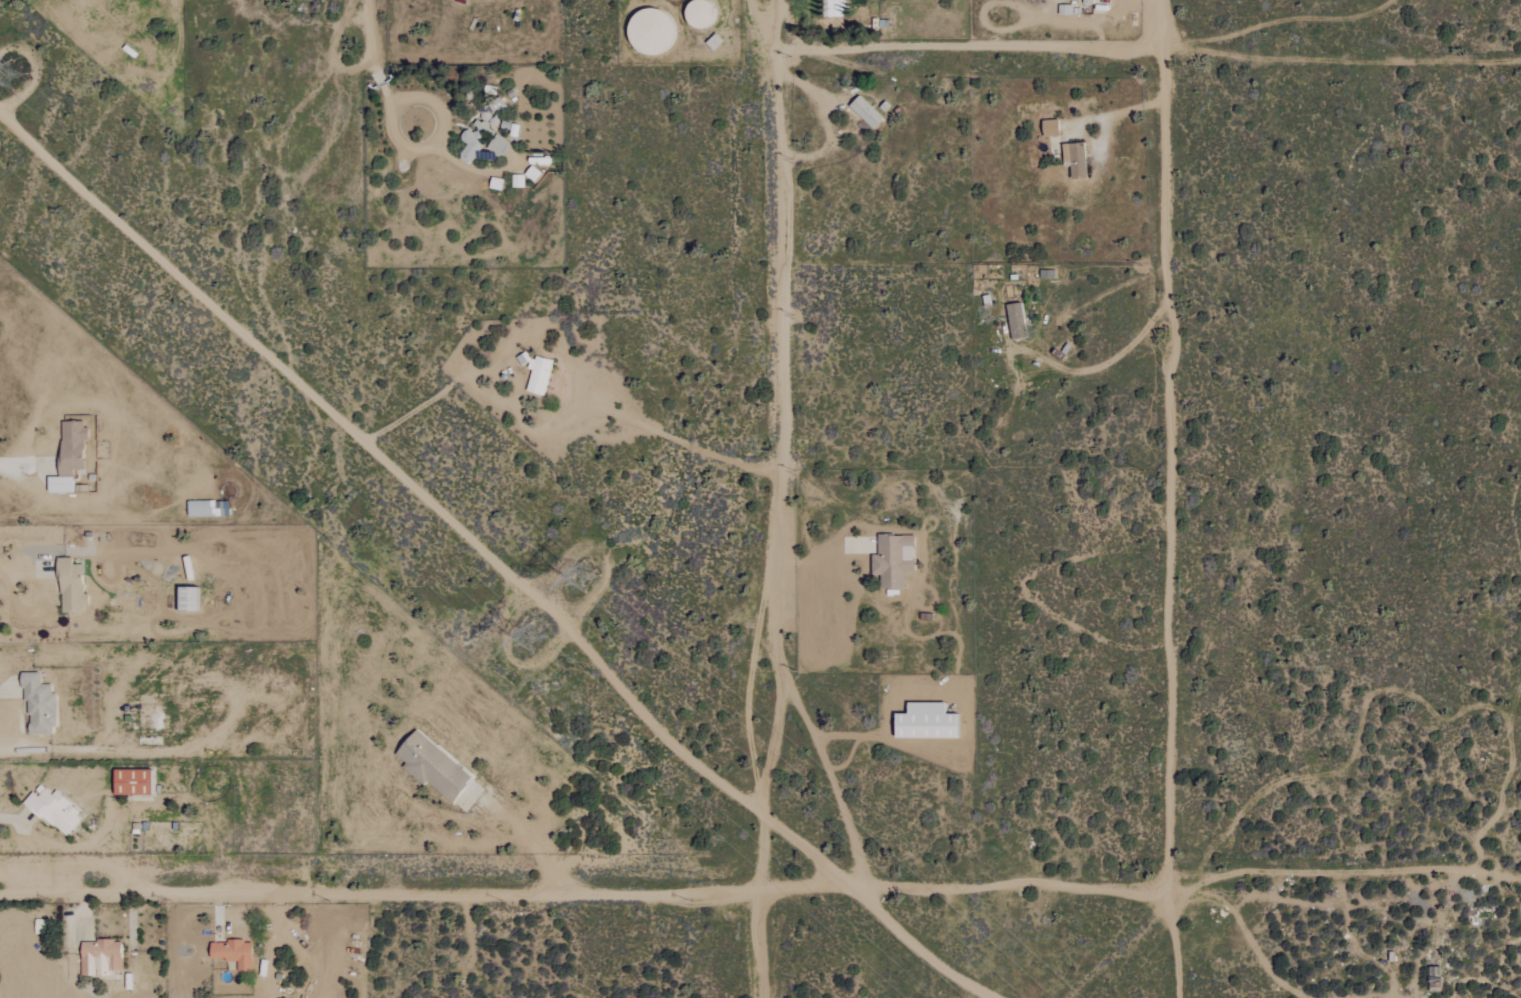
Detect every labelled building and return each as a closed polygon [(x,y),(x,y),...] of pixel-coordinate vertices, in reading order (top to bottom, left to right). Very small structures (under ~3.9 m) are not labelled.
[(843,0),(825,0),(825,17),(842,17),(843,0)] [(704,43),(712,51),(722,42),(714,34),(704,43)] [(882,118),(858,95),(847,106),(871,129),(882,118)] [(483,146),(501,159),(511,144),(491,130),(508,106),(494,96),(469,131),(465,129),(458,138),(466,145),(457,157),(469,165),(483,146)] [(1061,144),(1062,165),(1069,164),(1070,179),(1085,179),(1084,143),(1061,144)] [(534,182),(540,173),(531,166),(524,174),(534,182)] [(512,188),(523,188),(524,175),(512,175),(512,188)] [(1026,338),(1022,303),(1006,305),(1010,340),(1026,338)] [(543,396),(551,360),(533,356),(532,358),(519,355),(518,362),(530,365),(524,392),(543,396)] [(46,493),(71,492),(71,470),(82,470),(81,440),(85,440),(85,422),(59,422),(59,477),(46,477),(46,493)] [(186,502),(186,517),(227,516),(226,504),(218,504),(218,500),(186,502)] [(879,589),(904,589),(903,572),(913,572),(912,535),(877,536),(877,555),(871,555),(871,575),(879,575),(879,589)] [(58,613),(85,612),(85,593),(81,593),(81,564),(71,564),(71,557),(57,557),(58,613)] [(194,586),(175,587),(175,611),(194,611),(194,586)] [(24,672),(24,734),(54,734),(54,693),(50,693),(50,684),(39,684),(39,672),(24,672)] [(955,738),(955,713),(943,713),(943,702),(906,702),(905,713),(892,713),(892,737),(955,738)] [(471,778),(414,728),(392,753),(403,763),(400,766),(422,785),(425,782),(449,803),(471,778)] [(149,769),(111,769),(112,795),(149,794),(149,769)] [(21,805),(65,836),(81,813),(52,793),(51,794),(42,788),(36,796),(30,792),(21,805)] [(109,975),(109,970),(120,970),(120,940),(79,941),(79,976),(109,975)] [(208,941),(208,960),(236,961),(236,970),(251,971),(252,942),(208,941)]
